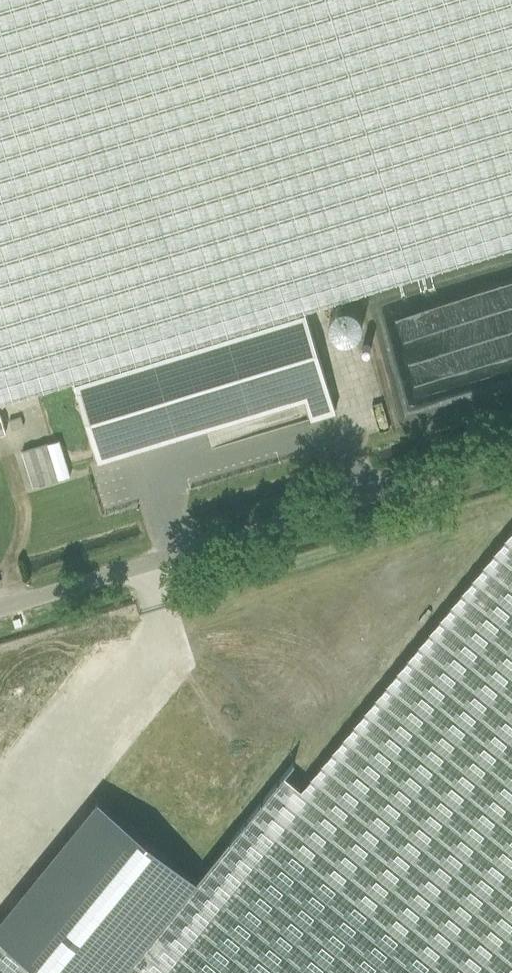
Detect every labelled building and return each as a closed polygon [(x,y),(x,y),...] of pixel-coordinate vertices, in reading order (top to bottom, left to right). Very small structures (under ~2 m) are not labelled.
[(74,380),(304,309),(511,246),(511,0),(0,0),(0,402),(74,380)] [(335,411),(304,309),(74,380),(99,460),(305,397),(311,418),(335,411)] [(21,417),(10,420),(12,429),(24,426),(21,417)] [(59,479),(48,445),(23,453),(33,486),(59,479)] [(301,789),(285,776),(199,881),(125,972),(511,972),(511,531),(301,789)] [(199,881),(98,799),(0,919),(0,937),(45,972),(125,972),(199,881)]
